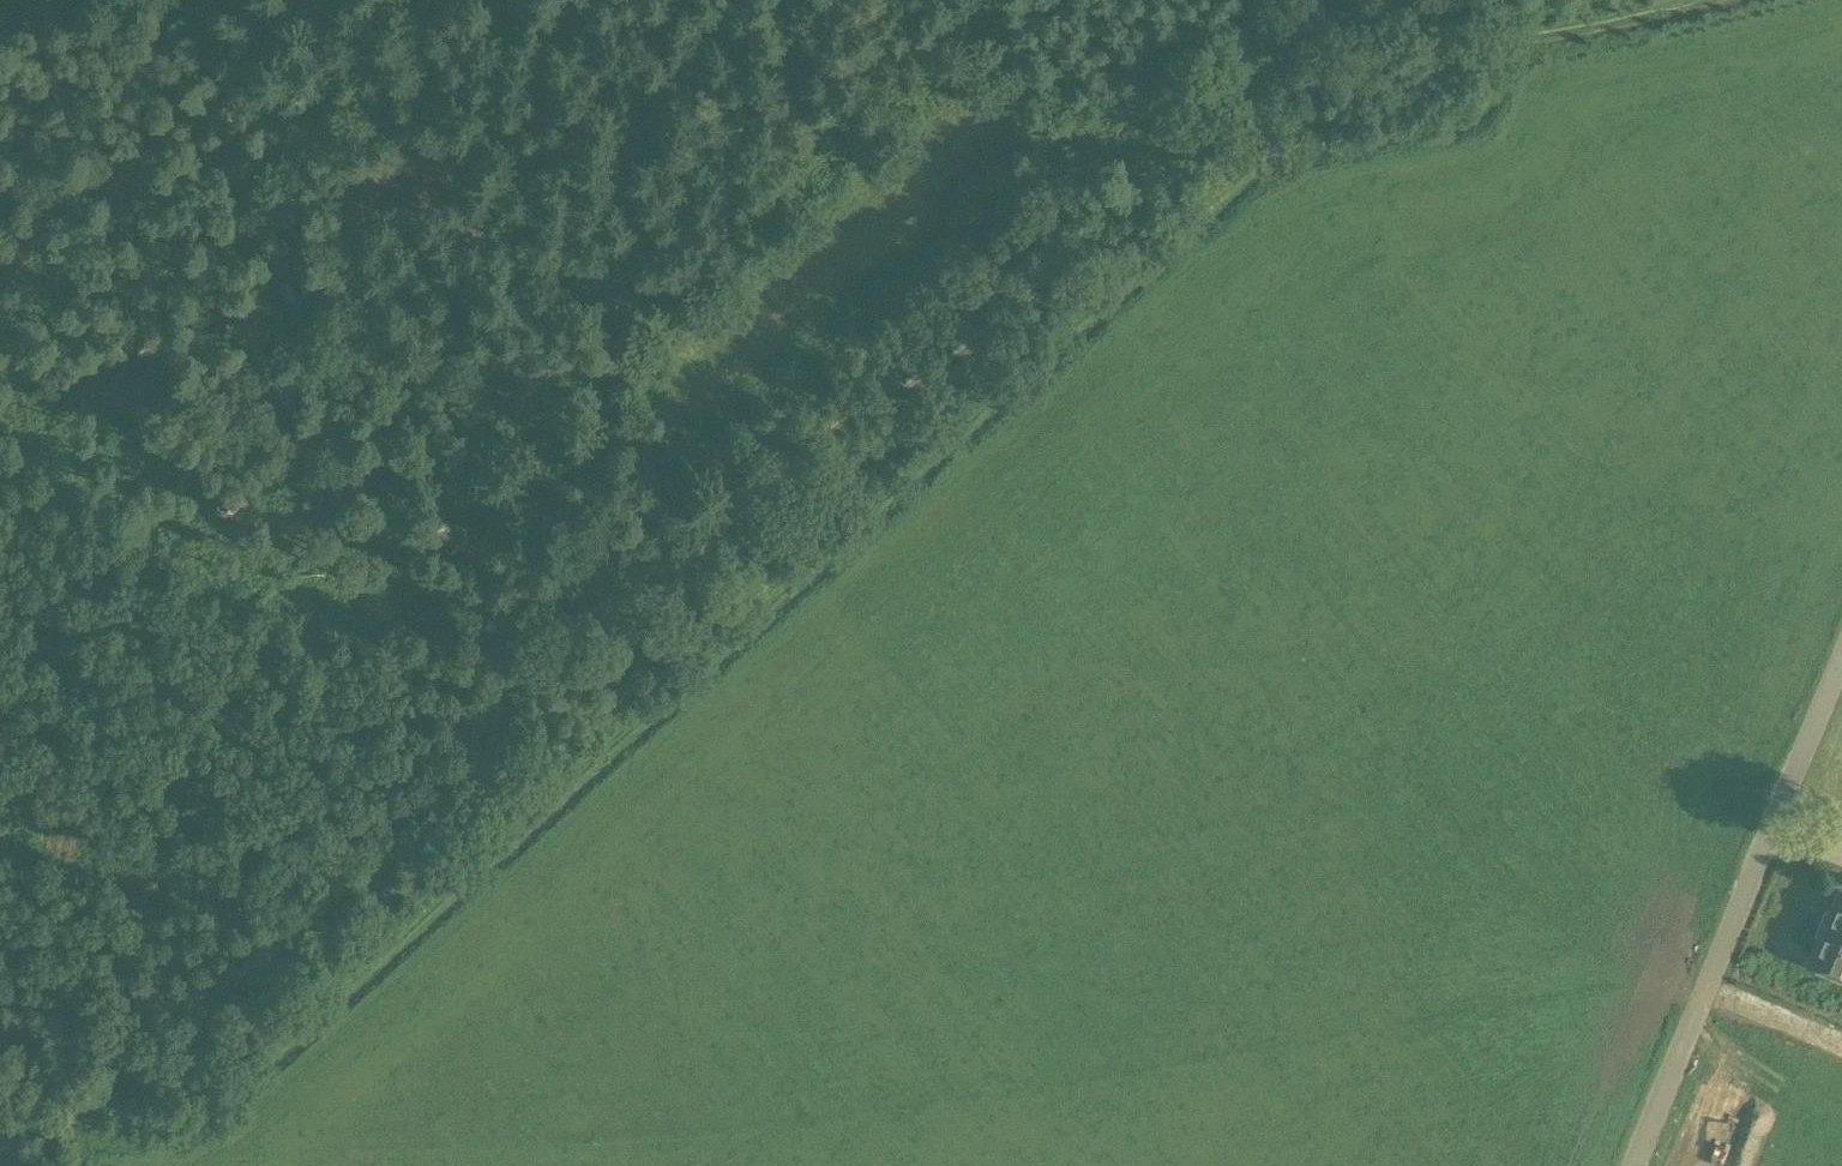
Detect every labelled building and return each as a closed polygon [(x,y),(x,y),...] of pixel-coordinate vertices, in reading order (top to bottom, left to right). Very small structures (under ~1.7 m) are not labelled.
[(1839,890),(1808,962),(1841,976),(1841,891),(1839,890)]
